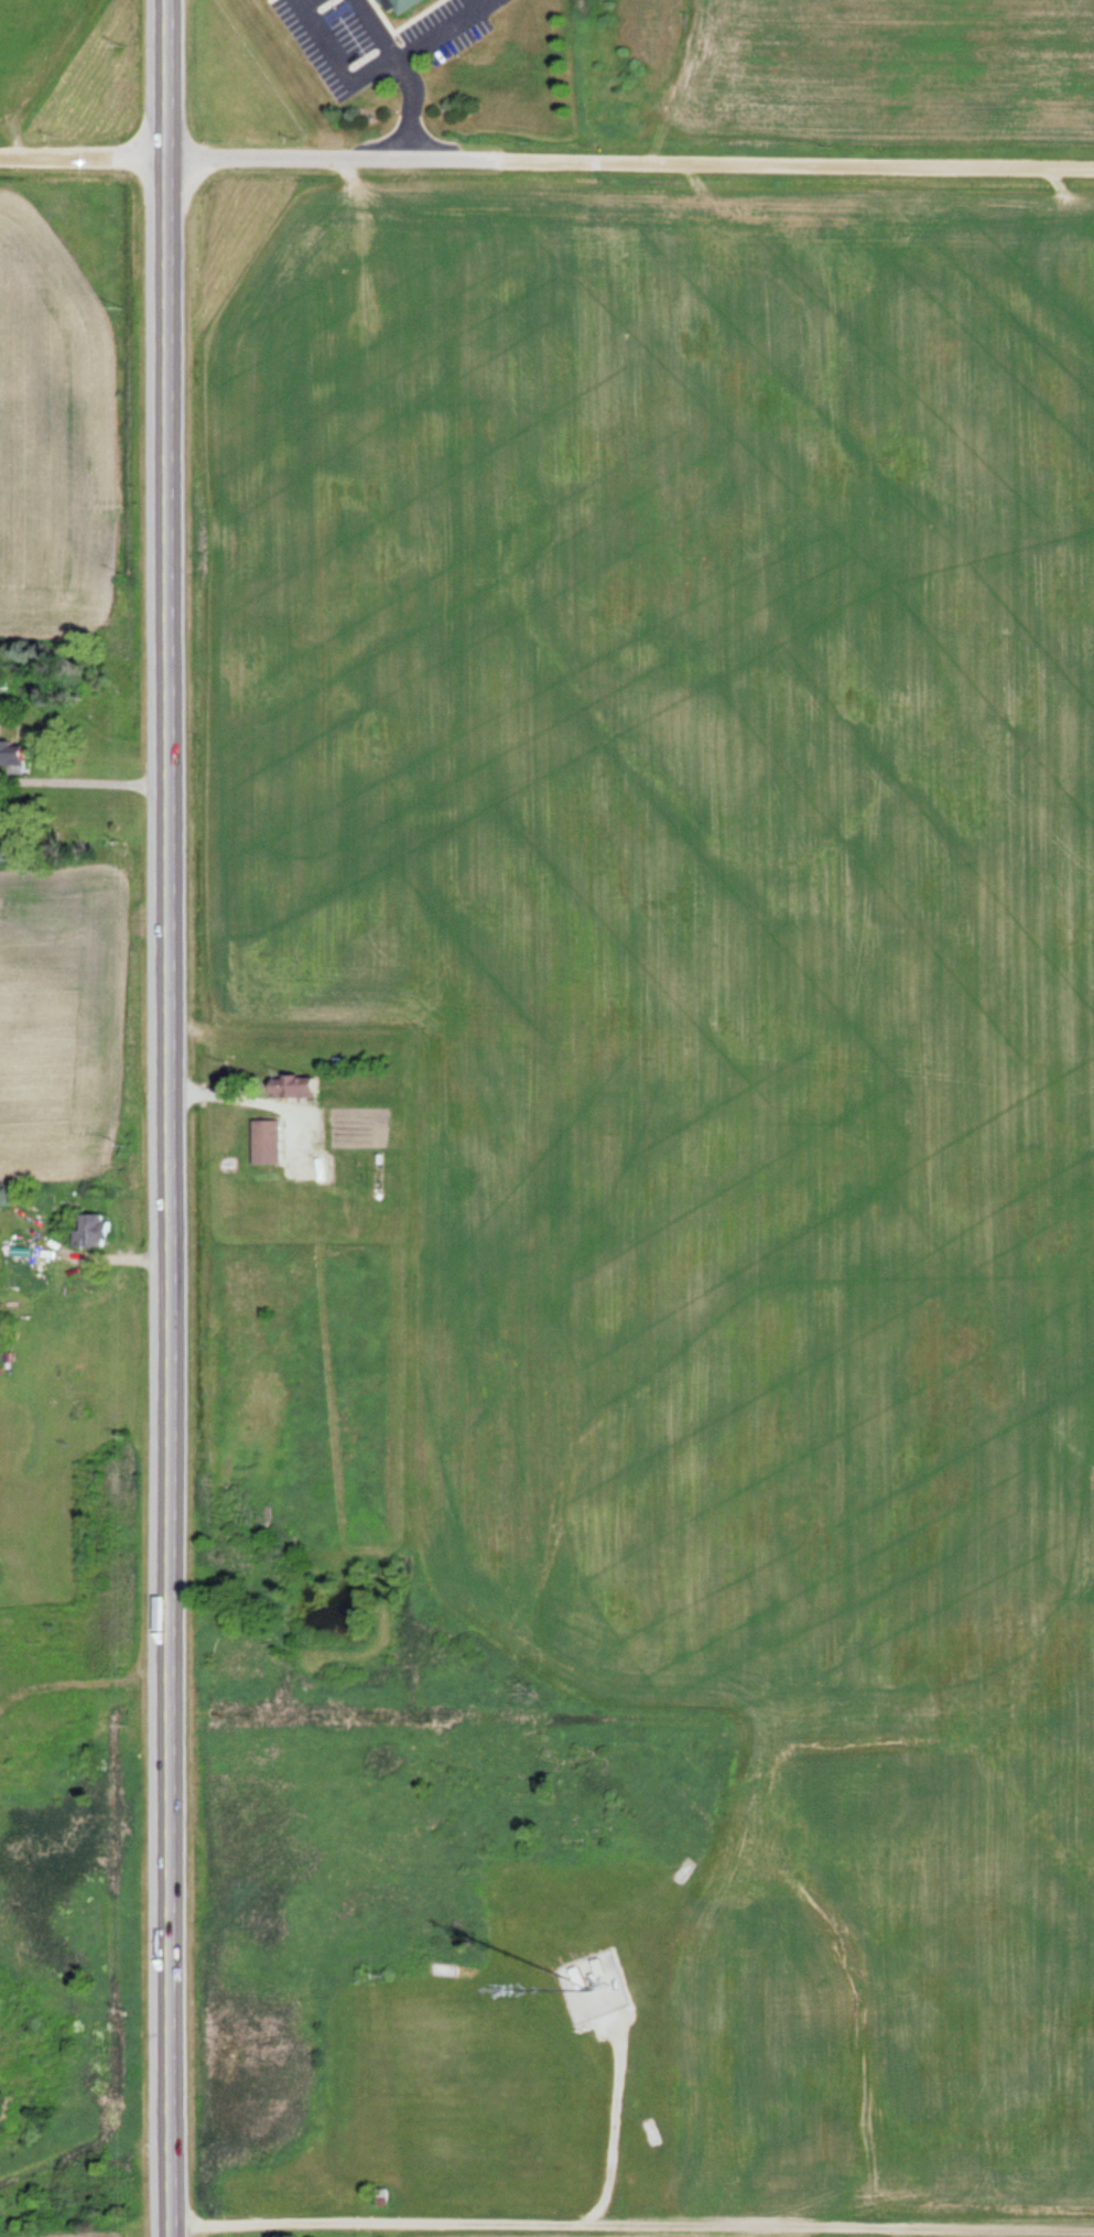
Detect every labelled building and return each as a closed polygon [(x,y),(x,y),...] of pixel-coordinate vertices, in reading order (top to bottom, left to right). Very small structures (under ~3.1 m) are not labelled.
[(384,12),(390,8),(396,17),(420,0),(375,0),(384,12)] [(24,742),(0,741),(0,765),(8,765),(7,773),(22,774),(24,742)] [(266,1074),(266,1096),(308,1096),(308,1074),(266,1074)] [(276,1120),(251,1120),(251,1164),(276,1164),(276,1120)] [(103,1247),(103,1215),(77,1215),(77,1232),(71,1232),(71,1247),(103,1247)]
